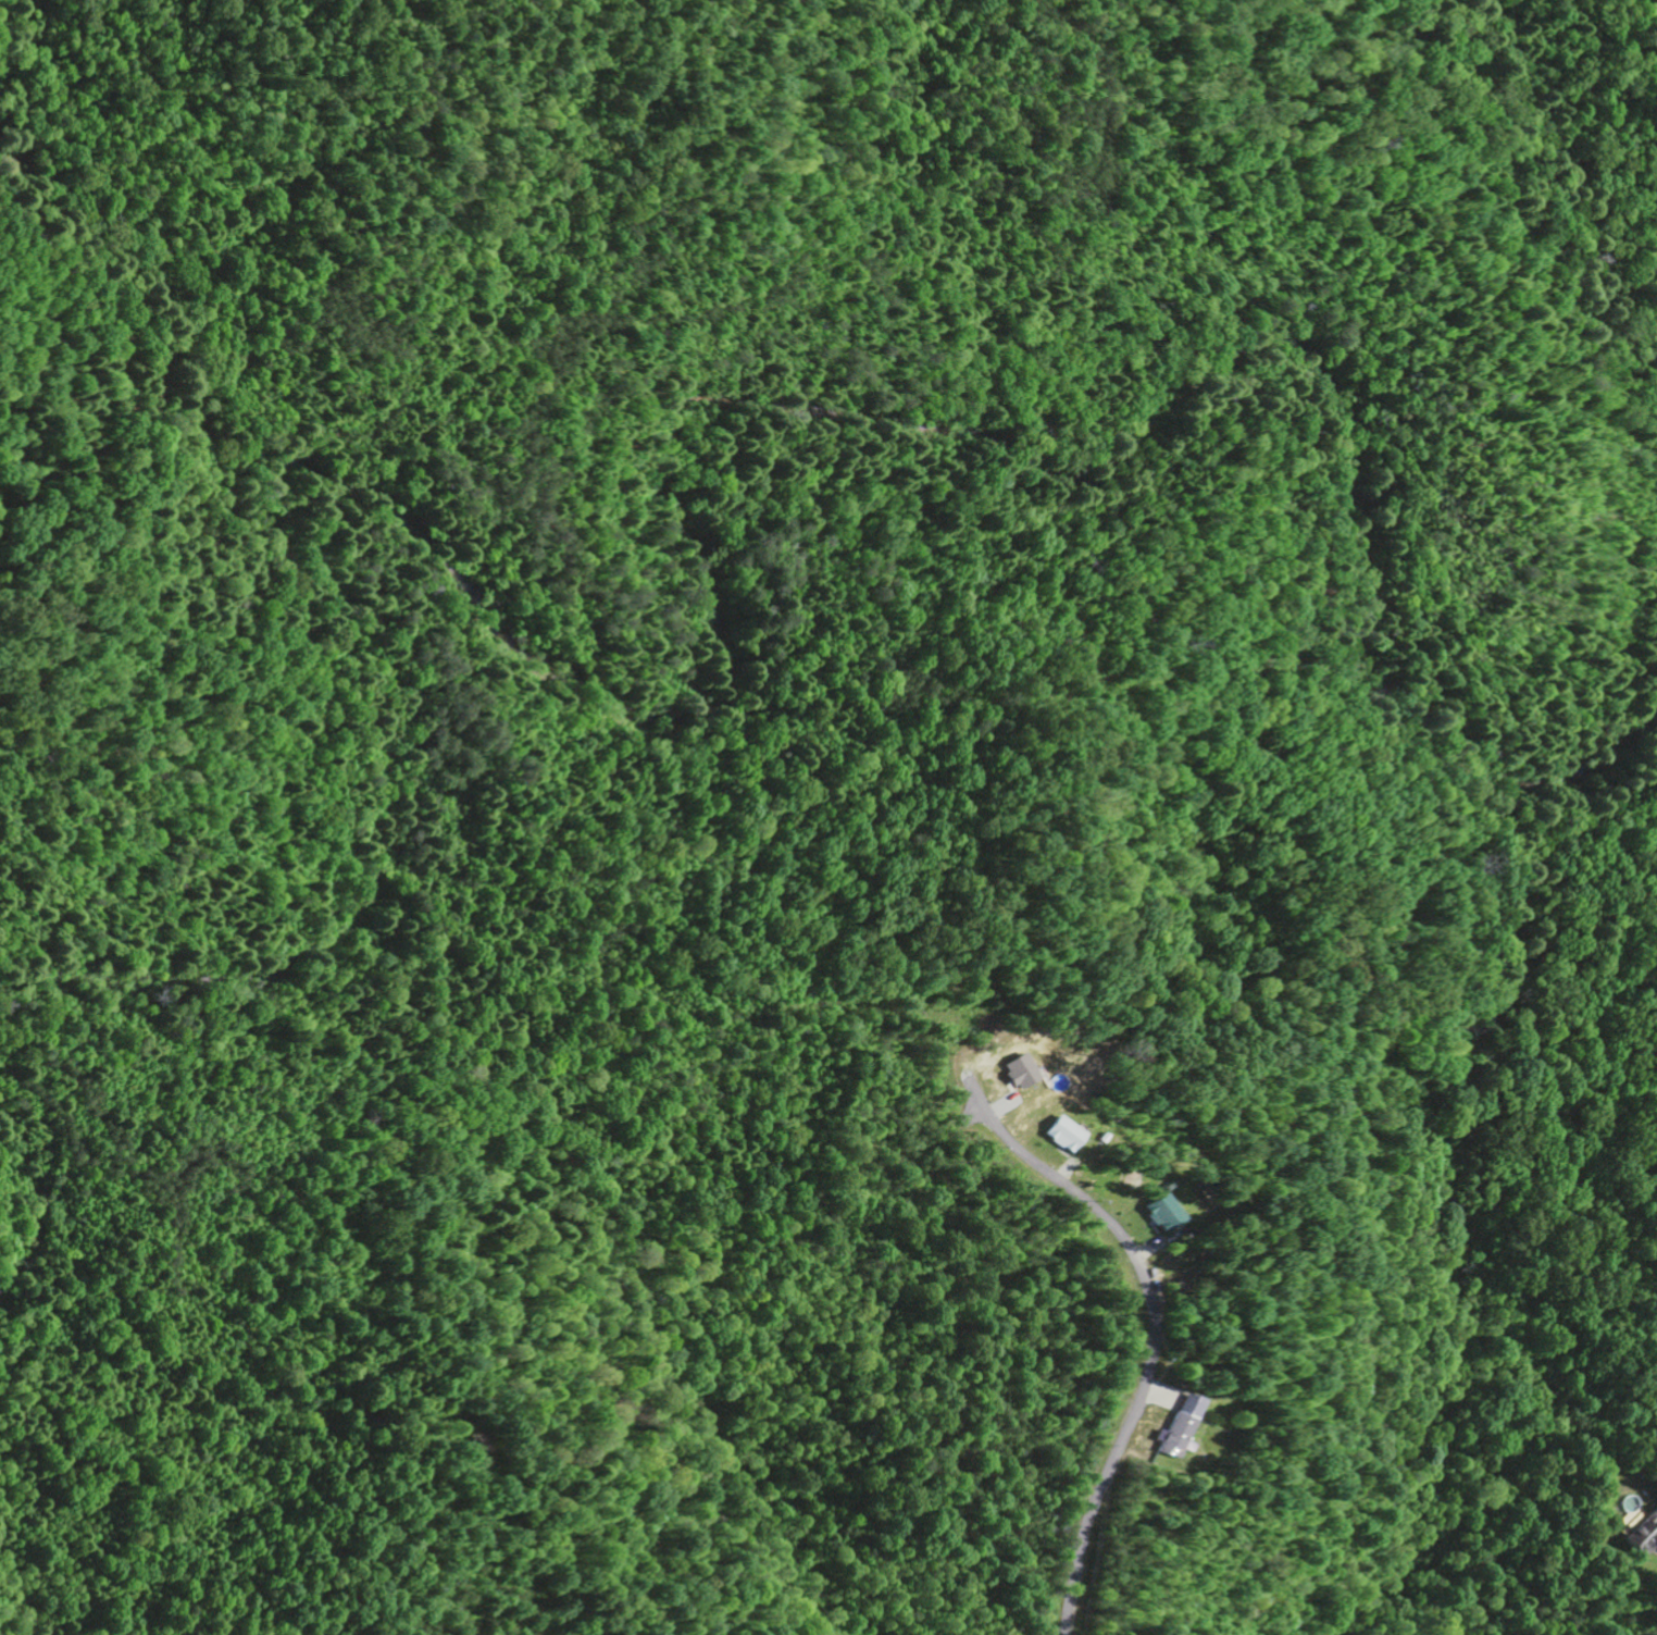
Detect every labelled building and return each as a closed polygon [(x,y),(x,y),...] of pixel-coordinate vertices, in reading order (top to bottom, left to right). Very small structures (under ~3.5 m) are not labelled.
[(993,1067),(1008,1094),(1031,1081),(1016,1054),(993,1067)] [(1064,1156),(1078,1137),(1051,1116),(1037,1136),(1064,1156)] [(1150,1236),(1170,1223),(1152,1195),(1132,1208),(1150,1236)] [(1191,1401),(1172,1393),(1149,1452),(1168,1459),(1191,1401)] [(1621,1540),(1638,1560),(1656,1543),(1656,1507),(1621,1540)]
